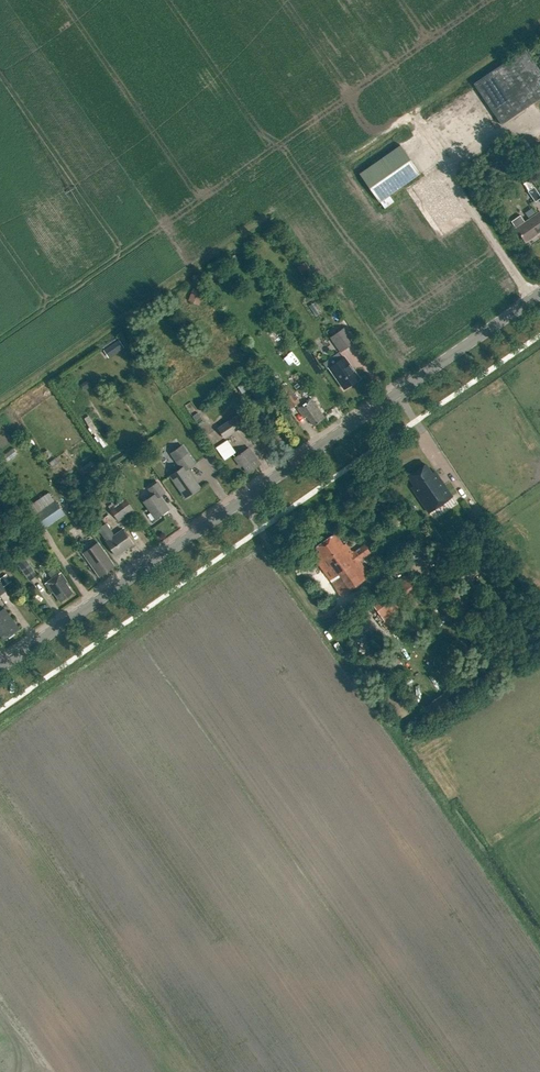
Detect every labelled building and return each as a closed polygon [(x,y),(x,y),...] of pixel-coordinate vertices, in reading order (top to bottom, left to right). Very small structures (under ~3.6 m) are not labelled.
[(474,84),(501,124),(539,98),(539,70),(526,48),(474,84)] [(400,145),(359,174),(379,202),(380,202),(389,195),(420,174),(400,145)] [(528,191),(533,187),(529,180),(523,184),(528,191)] [(535,201),(536,202),(539,199),(539,195),(534,186),(533,187),(528,191),(527,191),(535,201)] [(389,195),(380,202),(384,208),(394,201),(389,195)] [(519,226),(516,228),(525,242),(537,234),(537,233),(539,231),(539,212),(524,223),(520,216),(514,220),(519,226)] [(298,267),(304,275),(311,270),(306,262),(298,267)] [(191,288),(187,300),(197,304),(201,292),(191,288)] [(344,342),(348,348),(355,343),(345,328),(337,333),(343,342),(344,342)] [(104,350),(109,358),(124,348),(119,339),(104,350)] [(351,367),(344,357),(329,367),(344,389),(359,378),(353,370),(351,372),(348,369),(351,367)] [(236,386),(241,393),(251,386),(246,379),(236,386)] [(289,385),(280,391),(292,408),(300,402),(289,385)] [(311,399),(297,409),(304,418),(307,416),(314,426),(322,420),(320,418),(323,415),(311,399)] [(108,445),(82,409),(78,412),(82,419),(81,420),(85,425),(86,424),(89,428),(87,428),(92,434),(93,433),(95,436),(93,437),(97,442),(99,441),(103,448),(108,445)] [(218,428),(225,438),(239,429),(232,419),(218,428)] [(219,446),(227,457),(235,452),(227,440),(219,446)] [(170,476),(185,498),(200,487),(187,469),(194,464),(182,445),(170,453),(181,468),(170,476)] [(242,465),(248,473),(258,466),(256,462),(258,461),(249,448),(234,458),(241,466),(242,465)] [(411,487),(428,512),(452,496),(435,471),(432,474),(425,465),(408,476),(414,485),(411,487)] [(153,495),(144,502),(155,518),(168,509),(159,497),(165,493),(157,482),(148,489),(153,495)] [(49,489),(23,506),(40,531),(66,514),(49,489)] [(110,509),(119,521),(134,510),(125,498),(110,509)] [(98,529),(106,541),(116,556),(133,544),(122,530),(114,536),(105,523),(98,529)] [(443,542),(431,524),(425,528),(437,546),(443,542)] [(372,574),(369,571),(368,572),(358,559),(369,551),(365,545),(354,553),(352,551),(351,552),(345,543),(343,545),(335,533),(310,551),(341,596),(359,583),(372,574)] [(83,553),(99,576),(114,566),(97,542),(83,553)] [(413,550),(420,559),(428,553),(421,544),(413,550)] [(19,565),(30,580),(38,575),(27,559),(19,565)] [(53,591),(60,601),(73,593),(65,583),(67,582),(60,572),(60,573),(56,567),(48,573),(52,579),(45,583),(51,592),(53,591)] [(6,590),(3,586),(11,580),(5,573),(0,577),(0,594),(6,590)] [(370,601),(383,620),(422,593),(408,573),(370,601)] [(3,640),(15,632),(13,629),(17,626),(4,608),(0,611),(0,635),(3,640)] [(394,650),(382,658),(390,669),(402,660),(394,650)] [(372,654),(364,659),(369,668),(377,663),(372,654)]
